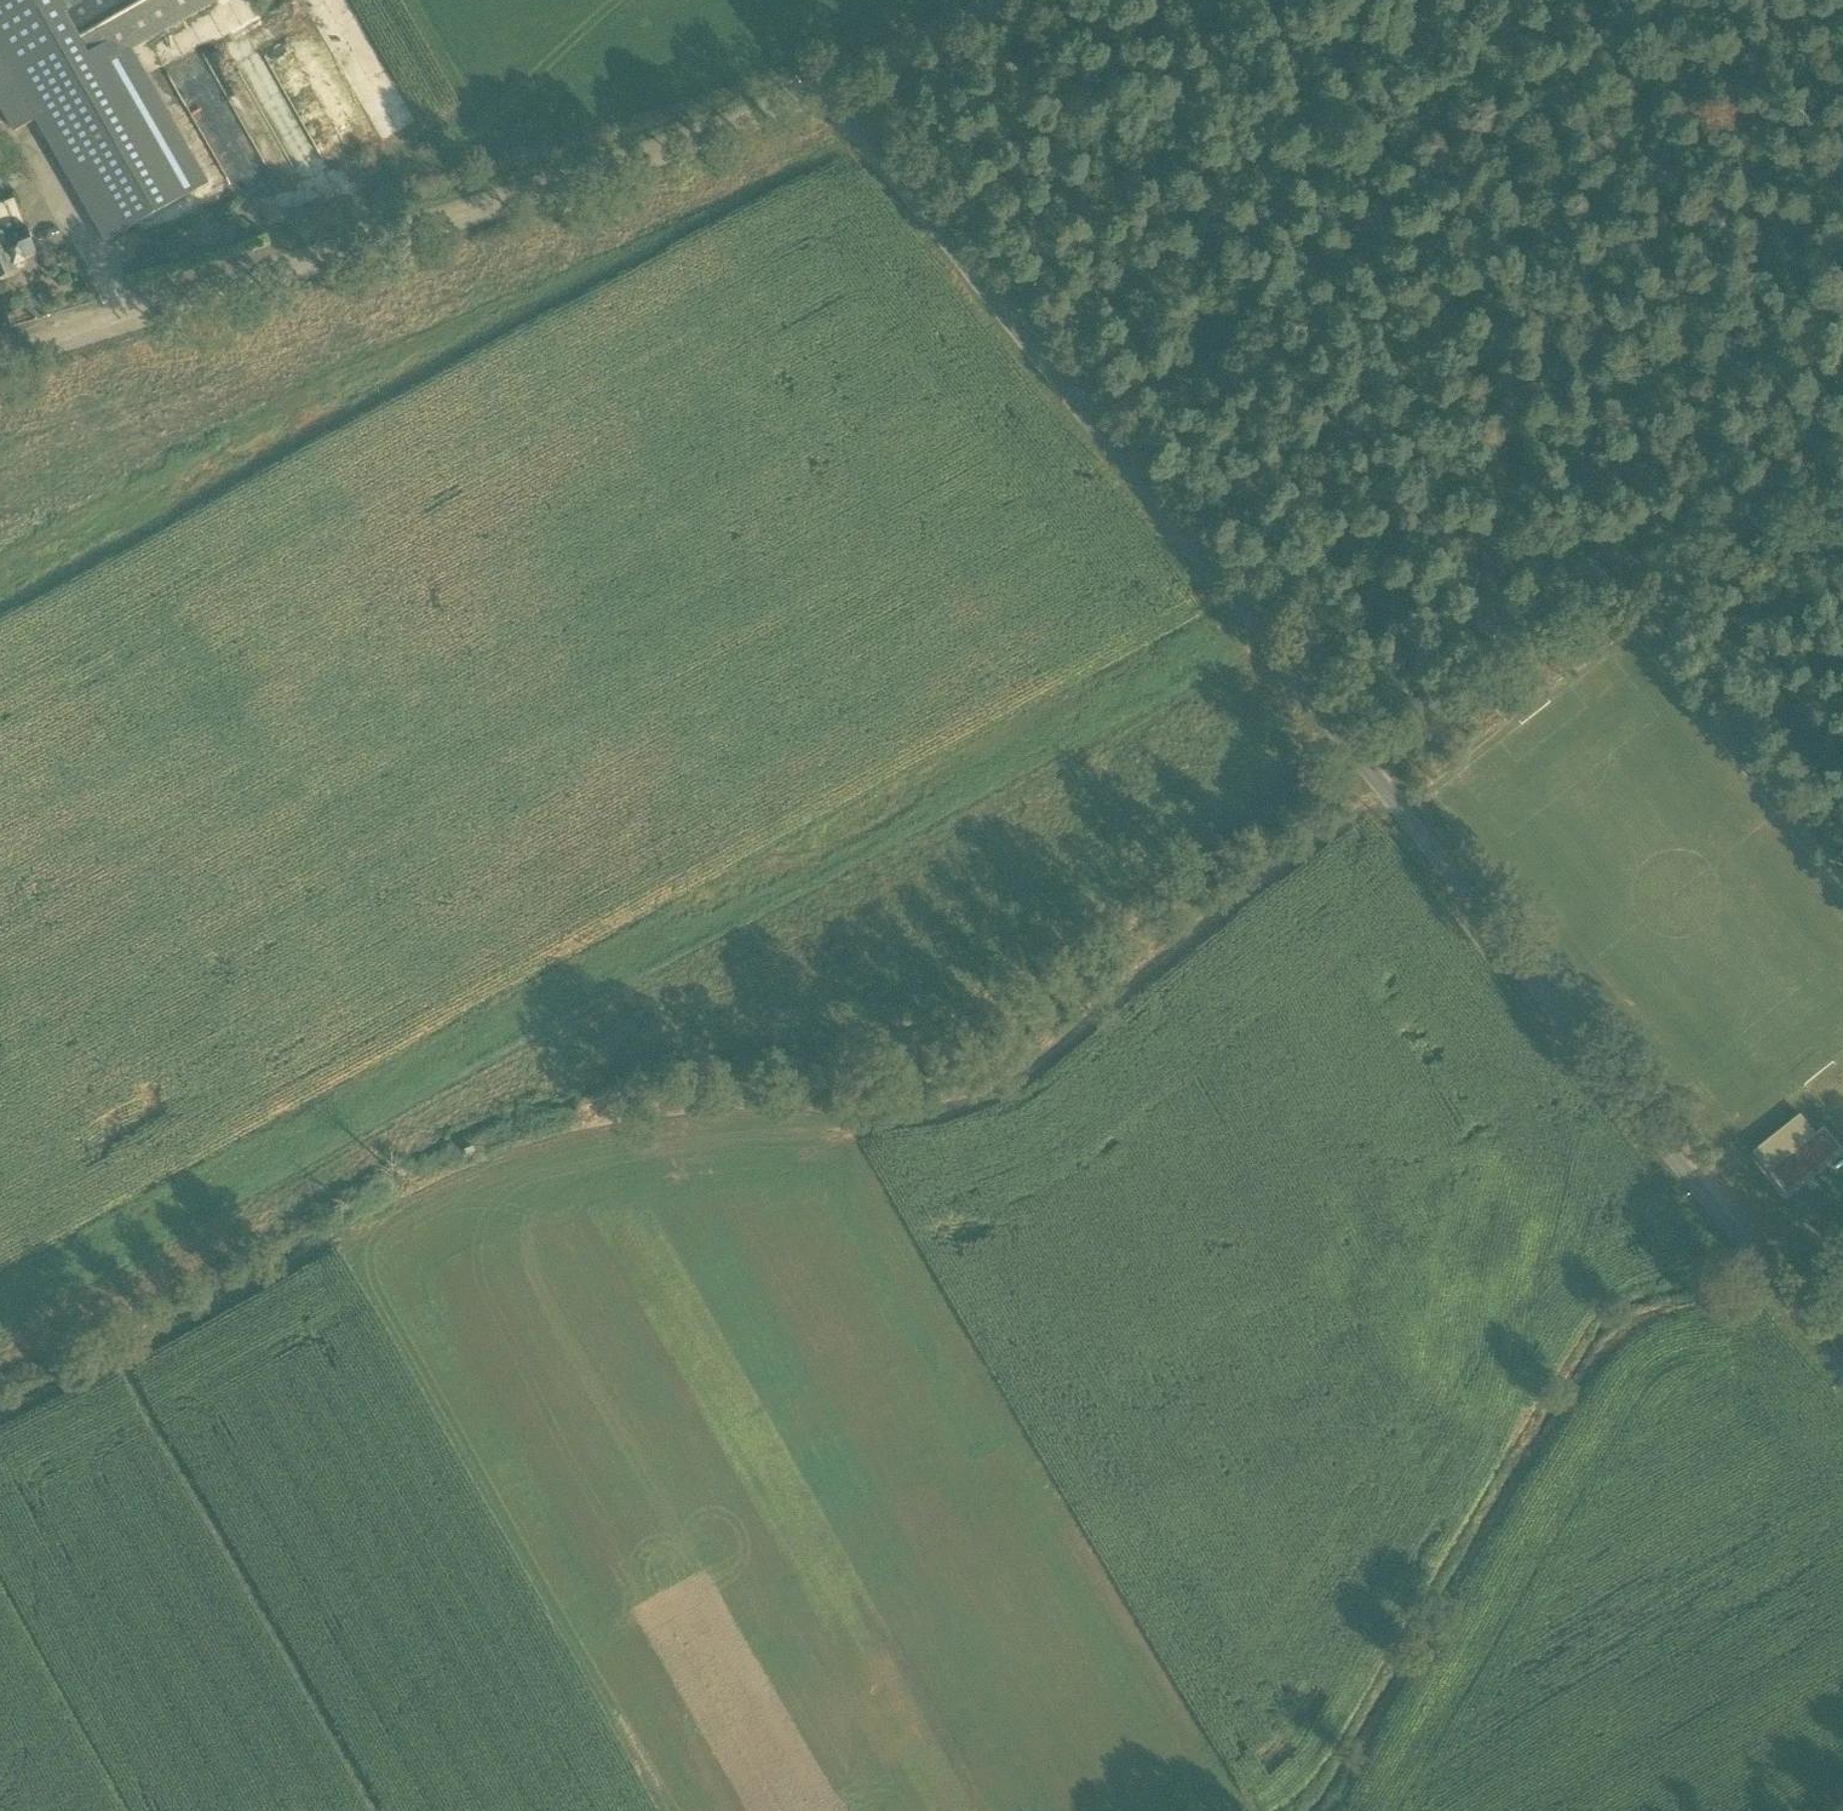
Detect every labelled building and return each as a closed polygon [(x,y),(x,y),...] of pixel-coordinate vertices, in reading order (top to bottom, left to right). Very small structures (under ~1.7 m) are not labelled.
[(107,247),(204,193),(130,60),(215,13),(208,0),(83,0),(75,4),(73,0),(0,0),(0,110),(15,136),(38,123),(107,247)] [(267,178),(207,48),(171,64),(231,195),(267,178)] [(16,278),(13,271),(22,267),(21,264),(38,257),(15,202),(0,208),(0,233),(1,236),(0,237),(0,284),(16,278)] [(1802,1112),(1752,1152),(1788,1196),(1837,1156),(1802,1112)]
